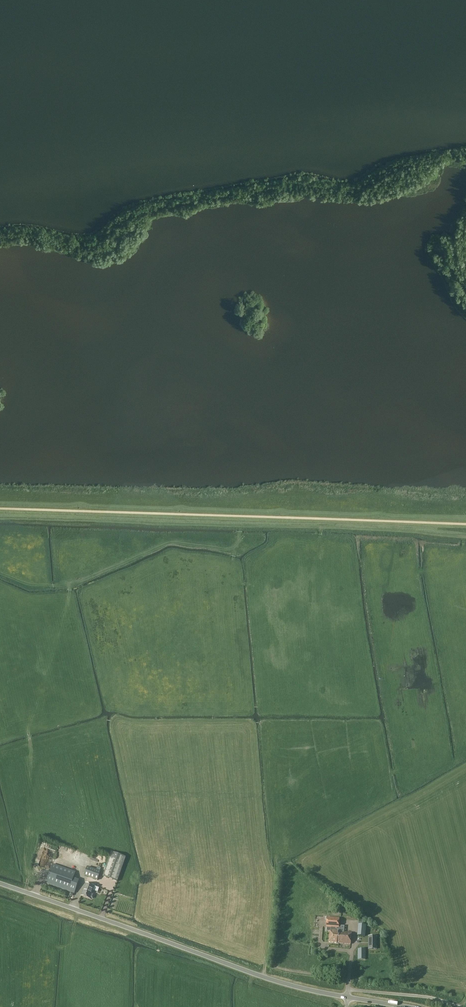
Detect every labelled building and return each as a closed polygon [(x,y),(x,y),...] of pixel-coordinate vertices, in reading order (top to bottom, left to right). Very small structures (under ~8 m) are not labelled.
[(72,860),(74,860),(79,846),(77,845),(75,849),(71,847),(70,850),(74,852),(72,860)] [(117,881),(121,872),(126,857),(112,852),(103,876),(117,881)] [(79,880),(74,878),(76,871),(53,864),(47,881),(47,882),(47,883),(70,891),(70,892),(74,894),(79,880)] [(101,871),(87,866),(84,875),(97,880),(101,871)] [(84,889),(81,896),(86,897),(90,885),(86,883),(84,889)] [(90,885),(86,897),(91,899),(91,898),(93,899),(95,894),(93,893),(93,892),(94,890),(95,886),(90,885)] [(327,917),(326,927),(327,927),(331,927),(339,928),(339,918),(327,917)] [(330,931),(329,943),(339,944),(339,932),(340,928),(339,928),(331,927),(331,931),(330,931)] [(339,932),(339,944),(351,945),(352,933),(339,932)] [(377,940),(377,936),(368,936),(368,940),(368,949),(377,949),(377,940)]
